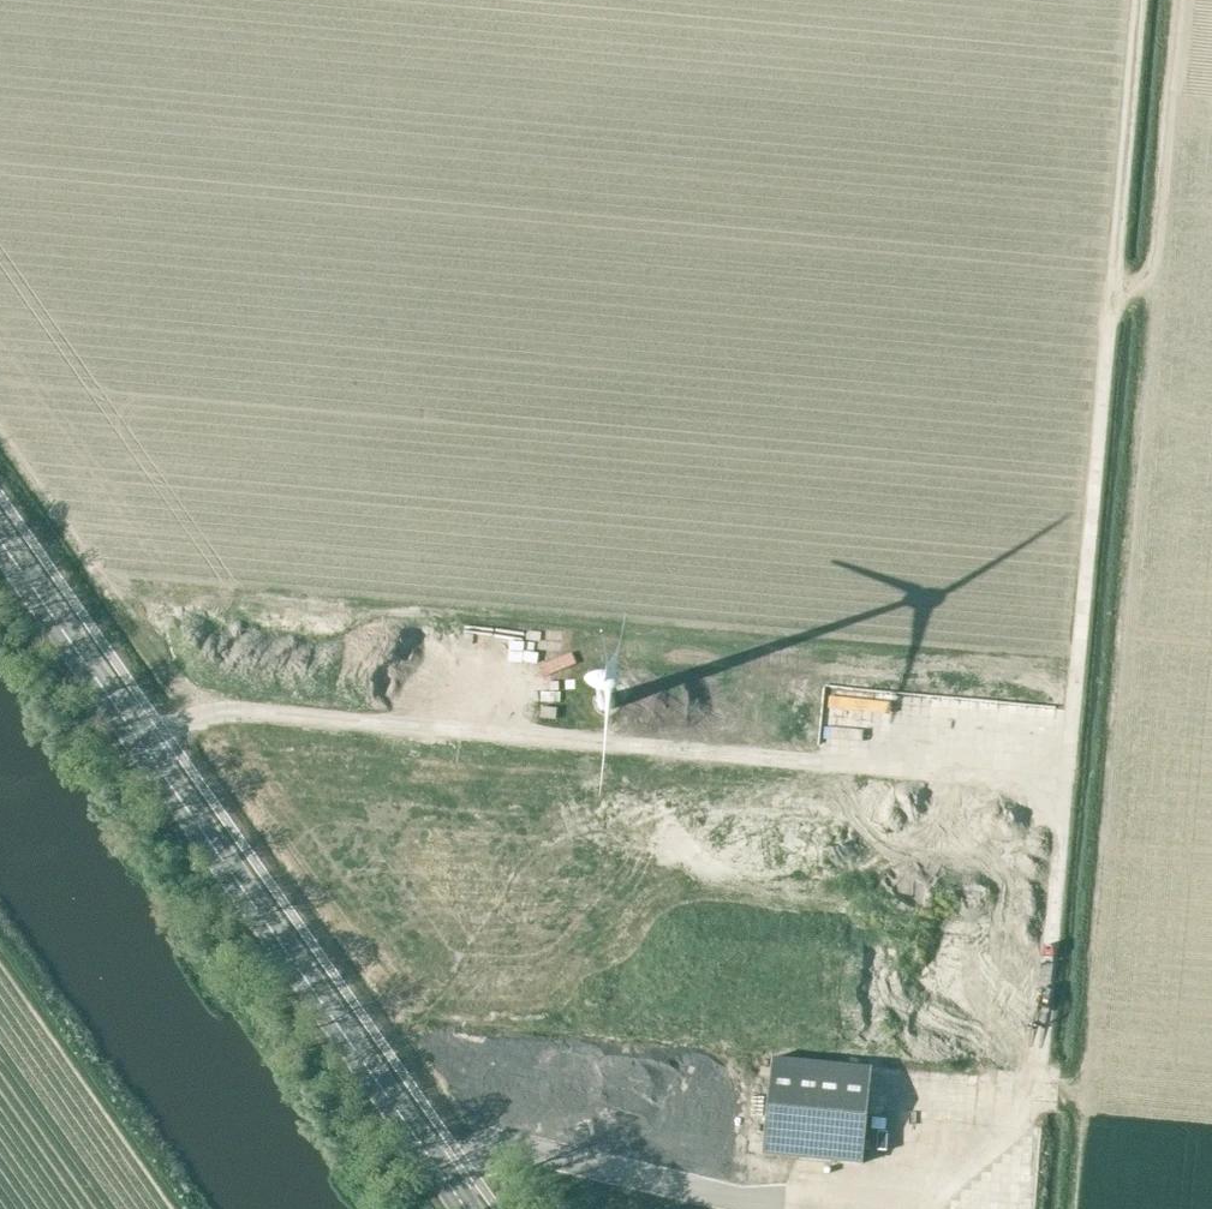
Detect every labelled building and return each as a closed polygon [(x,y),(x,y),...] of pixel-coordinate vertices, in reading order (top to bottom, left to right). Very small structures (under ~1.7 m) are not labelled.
[(607,694),(606,694),(605,694),(604,694),(603,695),(602,695),(601,696),(600,697),(599,698),(599,699),(598,700),(598,701),(598,702),(598,703),(598,704),(598,705),(599,706),(599,707),(600,708),(601,709),(602,710),(603,710),(604,711),(605,711),(606,711),(607,711),(608,711),(609,710),(610,710),(611,709),(612,709),(612,708),(613,708),(613,707),(614,706),(614,705),(614,704),(615,703),(615,702),(614,701),(614,700),(614,699),(613,698),(613,697),(612,697),(612,696),(611,696),(610,695),(609,695),(608,694),(607,694)] [(877,792),(879,779),(855,776),(853,788),(877,792)] [(764,1155),(864,1164),(874,1064),(774,1054),(764,1155)]
